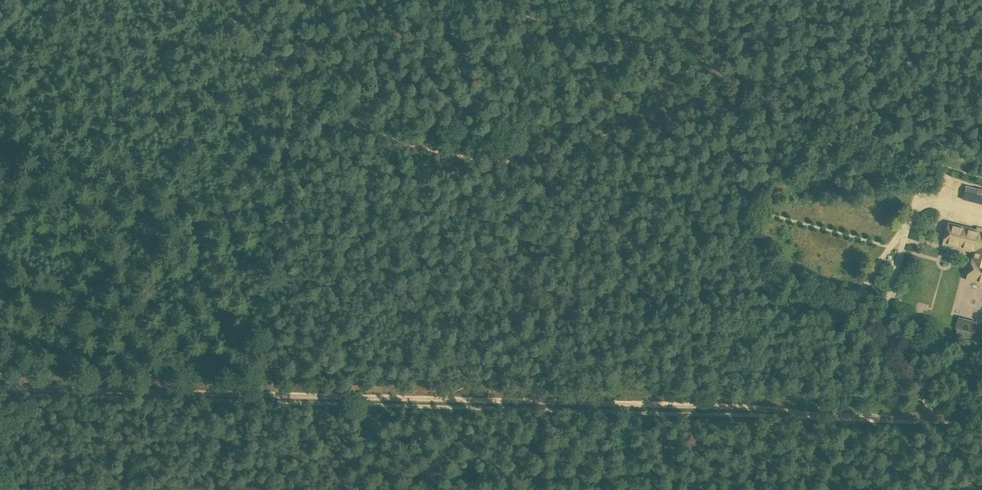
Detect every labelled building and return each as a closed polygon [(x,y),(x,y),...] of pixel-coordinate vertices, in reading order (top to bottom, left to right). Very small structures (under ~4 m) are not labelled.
[(977,189),(974,202),(981,205),(981,190),(977,189)] [(949,223),(943,244),(956,247),(959,241),(976,245),(967,279),(981,283),(981,232),(949,223)]
